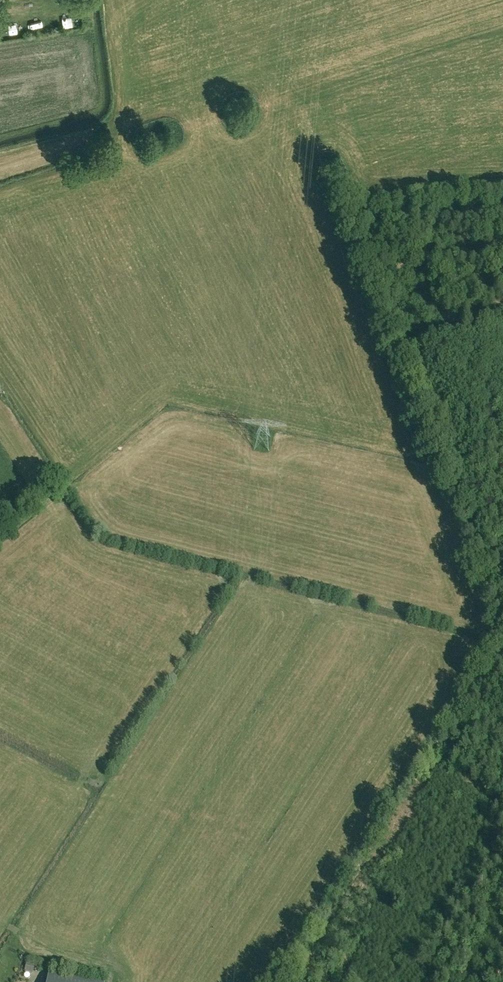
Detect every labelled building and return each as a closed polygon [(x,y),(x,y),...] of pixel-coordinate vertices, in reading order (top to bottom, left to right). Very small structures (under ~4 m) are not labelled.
[(59,17),(53,19),(55,28),(61,26),(59,17)] [(67,29),(77,29),(76,17),(66,18),(67,29)] [(22,24),(12,24),(12,37),(23,36),(22,24)] [(26,963),(24,970),(33,972),(35,965),(26,963)] [(49,973),(47,981),(95,981),(49,973)]
